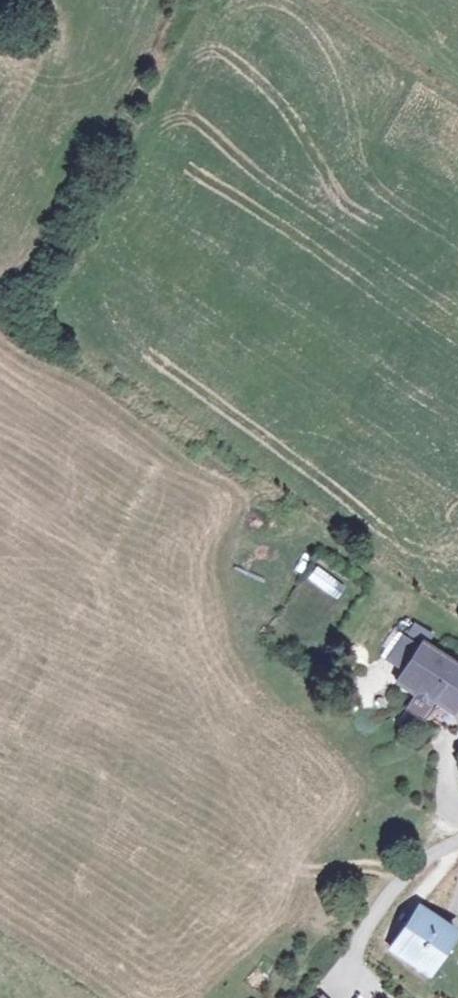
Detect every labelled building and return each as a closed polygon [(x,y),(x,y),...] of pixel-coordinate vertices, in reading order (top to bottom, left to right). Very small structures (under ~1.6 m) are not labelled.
[(316,566),(306,579),(335,600),(345,587),(316,566)] [(413,617),(389,655),(421,676),(423,672),(444,685),(457,663),(457,646),(413,617)] [(421,913),(392,951),(428,977),(455,939),(421,913)]
